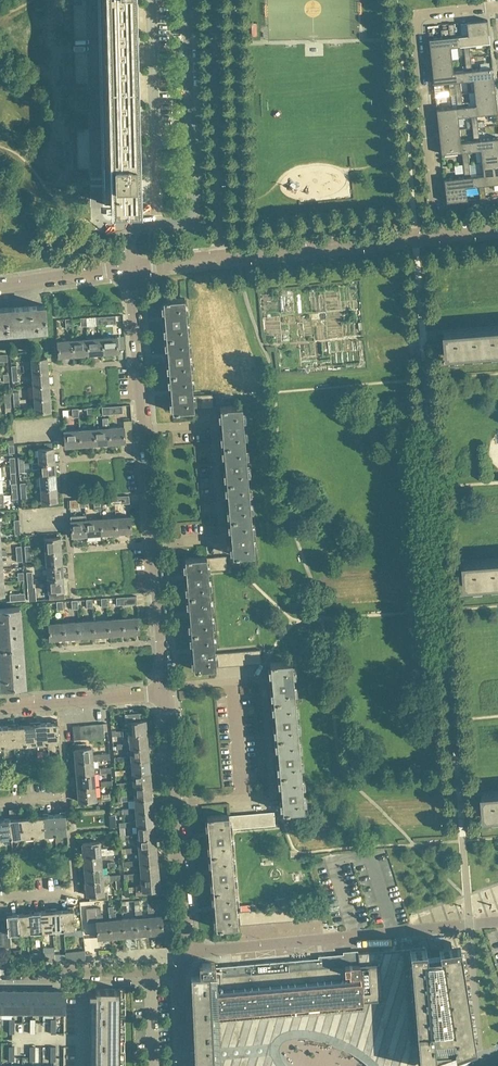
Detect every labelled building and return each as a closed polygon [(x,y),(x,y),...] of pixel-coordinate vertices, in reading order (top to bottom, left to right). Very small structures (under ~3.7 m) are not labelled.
[(132,0),(107,0),(109,81),(134,80),(132,0)] [(489,33),(487,20),(467,22),(468,35),(468,36),(489,33)] [(460,46),(458,36),(455,36),(454,23),(448,24),(449,37),(429,39),(430,49),(450,47),(460,46)] [(458,36),(460,46),(463,46),(465,58),(470,58),(473,57),(473,52),(470,52),(469,45),(490,43),(489,33),(468,36),(468,35),(458,36)] [(452,60),(450,47),(430,49),(431,62),(452,60)] [(494,77),(492,68),(472,70),(470,58),(465,58),(465,66),(462,66),(462,71),(463,81),(473,80),(494,77)] [(453,73),(453,72),(452,60),(431,62),(432,75),(453,73)] [(463,81),(462,71),(453,72),(453,73),(432,75),(433,84),(454,82),(456,95),(462,94),(460,81),(463,81)] [(474,93),(495,90),(494,77),(473,80),(474,93)] [(138,204),(136,151),(134,80),(109,81),(112,205),(138,204)] [(496,102),(495,90),(474,93),(476,105),(496,103),(496,102)] [(467,116),(466,106),(463,106),(462,94),(456,95),(457,107),(436,109),(437,119),(458,117),(467,116)] [(497,112),(496,103),(476,105),(466,106),(467,116),(471,115),(471,121),(472,127),(472,128),(478,128),(477,115),(497,112)] [(459,130),(458,117),(437,119),(439,132),(459,130)] [(479,140),(478,128),(472,128),(473,141),(470,141),(471,151),(480,150),(497,148),(497,138),(479,140)] [(461,143),(461,142),(459,130),(439,132),(440,145),(461,143)] [(471,151),(470,141),(461,142),(461,143),(440,145),(441,154),(462,152),(463,165),(469,164),(468,151),(471,151)] [(480,150),(482,163),(497,161),(497,148),(480,150)] [(482,163),(483,175),(483,176),(497,174),(497,161),(482,163)] [(474,186),(473,176),(470,176),(469,164),(463,165),(465,177),(444,179),(445,189),(466,187),(474,186)] [(483,176),(483,175),(473,176),(474,186),(478,185),(480,198),(486,198),(484,185),(497,183),(497,174),(483,176)] [(467,200),(466,187),(445,189),(446,202),(467,200)] [(188,336),(184,298),(169,300),(169,299),(166,299),(166,300),(163,300),(164,316),(161,316),(161,317),(162,322),(165,322),(166,338),(188,336)] [(46,328),(45,305),(6,308),(8,331),(46,328)] [(116,324),(116,316),(101,317),(101,325),(116,324)] [(446,334),(445,334),(447,357),(448,357),(448,356),(497,352),(497,330),(446,334)] [(102,338),(104,353),(118,352),(118,353),(117,336),(117,337),(103,338),(102,338)] [(191,373),(189,355),(188,336),(166,338),(167,353),(164,353),(165,359),(168,359),(169,375),(191,373)] [(104,353),(102,338),(88,339),(87,339),(89,354),(103,353),(103,354),(104,354),(103,353),(104,353)] [(89,355),(89,354),(87,339),(73,340),(74,356),(74,355),(88,354),(88,355),(89,355)] [(59,356),(73,355),(73,356),(74,356),(73,340),(72,340),(58,341),(57,341),(58,357),(59,357),(59,356)] [(47,372),(46,358),(47,358),(47,357),(31,359),(31,360),(32,360),(33,373),(47,372)] [(48,385),(47,372),(33,373),(34,386),(48,385)] [(193,395),(191,373),(169,375),(171,390),(168,390),(168,395),(168,396),(171,396),(172,412),(175,411),(175,412),(179,411),(194,410),(194,409),(193,395)] [(49,398),(48,385),(34,386),(34,399),(49,398)] [(50,410),(49,398),(34,399),(35,411),(35,412),(51,411),(51,410),(50,410)] [(245,443),(242,405),(226,406),(223,406),(220,407),(221,418),(221,423),(221,428),(223,444),(245,443)] [(123,413),(122,406),(107,407),(108,414),(123,413)] [(125,443),(124,426),(123,427),(109,429),(109,428),(110,444),(110,443),(124,442),(124,443),(125,443)] [(110,444),(109,428),(108,428),(108,429),(94,430),(94,429),(95,445),(96,445),(95,444),(109,443),(109,444),(110,444)] [(95,445),(94,429),(93,429),(94,430),(80,431),(79,430),(80,446),(81,446),(81,445),(95,444),(95,445)] [(64,431),(65,447),(66,447),(66,446),(80,445),(80,446),(79,430),(79,431),(65,432),(65,431),(64,431)] [(248,480),(245,443),(223,444),(224,460),(225,465),(226,481),(248,480)] [(54,462),(53,449),(53,448),(37,449),(37,450),(38,450),(39,463),(54,462)] [(55,475),(54,462),(39,463),(32,463),(32,469),(40,468),(40,476),(55,475)] [(41,489),(56,488),(55,475),(40,476),(41,489)] [(251,517),(250,498),(248,480),(226,481),(227,497),(228,501),(229,518),(251,517)] [(57,500),(56,488),(41,489),(42,501),(41,501),(41,502),(57,501),(57,500)] [(129,503),(129,495),(114,496),(115,504),(129,503)] [(87,535),(86,520),(86,515),(70,516),(72,537),(72,536),(86,535),(86,536),(87,536),(87,535)] [(130,516),(130,517),(116,518),(117,532),(131,531),(131,532),(130,516)] [(117,532),(116,518),(116,517),(115,517),(115,518),(101,519),(102,534),(116,533),(117,533),(117,532)] [(254,553),(251,517),(229,518),(230,533),(231,538),(231,543),(232,555),(236,555),(239,555),(254,553)] [(102,534),(101,519),(101,518),(100,518),(100,519),(86,520),(87,535),(101,534),(101,535),(102,534)] [(203,534),(213,533),(213,520),(202,521),(203,534)] [(60,551),(59,538),(60,538),(44,539),(45,539),(46,552),(60,551)] [(60,551),(46,552),(42,552),(41,553),(41,565),(43,564),(43,565),(47,565),(61,564),(60,551)] [(210,594),(208,571),(206,557),(206,556),(191,558),(191,557),(188,558),(185,558),(186,574),(183,575),(183,580),(184,581),(187,580),(188,596),(210,594)] [(465,565),(464,565),(465,587),(466,587),(497,584),(497,562),(465,565)] [(62,577),(61,564),(47,565),(48,579),(62,577)] [(64,598),(62,577),(48,579),(49,591),(48,591),(48,592),(49,592),(49,599),(64,598)] [(213,631),(211,613),(210,594),(188,596),(189,611),(186,612),(187,617),(187,618),(190,617),(191,633),(213,631)] [(137,604),(136,596),(121,597),(122,605),(137,604)] [(22,645),(21,626),(19,607),(0,608),(0,647),(22,645)] [(123,618),(124,634),(124,633),(138,632),(139,633),(138,617),(137,617),(123,618)] [(124,634),(123,618),(122,618),(122,619),(108,620),(108,619),(109,635),(109,634),(123,633),(124,634)] [(109,635),(108,619),(107,619),(107,620),(93,621),(93,620),(94,636),(94,635),(109,634),(109,635)] [(94,636),(93,620),(92,620),(92,621),(79,622),(79,621),(78,621),(79,637),(79,636),(94,635),(94,636)] [(79,637),(78,621),(78,622),(64,623),(64,622),(63,622),(64,638),(65,638),(65,637),(79,636),(79,637)] [(64,638),(63,622),(63,623),(49,624),(49,623),(48,623),(49,639),(50,639),(50,638),(64,637),(64,638)] [(215,653),(213,631),(191,633),(192,648),(189,648),(189,649),(190,654),(193,654),(194,670),(197,670),(200,670),(200,669),(216,668),(216,667),(215,653)] [(22,645),(0,647),(0,659),(0,663),(2,679),(2,684),(2,686),(25,684),(22,645)] [(295,698),(293,680),(291,661),(276,662),(273,662),(270,662),(271,674),(271,679),(272,684),(273,700),(295,698)] [(298,735),(295,698),(273,700),(274,716),(275,721),(276,737),(298,735)] [(129,735),(146,734),(145,720),(140,720),(139,713),(128,714),(129,721),(128,721),(129,735)] [(34,724),(24,725),(26,744),(36,743),(36,745),(37,745),(35,721),(34,722),(34,724)] [(35,721),(37,745),(37,743),(48,742),(46,723),(35,724),(35,721)] [(59,741),(57,722),(46,723),(48,742),(59,741)] [(14,747),(15,747),(13,723),(12,723),(12,726),(2,727),(4,746),(14,745),(14,747)] [(13,723),(15,747),(15,745),(26,744),(24,725),(13,726),(13,723)] [(146,734),(129,735),(130,748),(147,747),(147,746),(146,734)] [(301,772),(298,735),(276,737),(277,752),(278,757),(279,774),(301,772)] [(75,749),(76,763),(92,761),(110,759),(109,753),(92,755),(91,747),(85,748),(81,748),(75,749)] [(148,760),(147,747),(130,748),(132,761),(148,760)] [(133,774),(150,773),(148,760),(132,761),(133,774)] [(93,769),(92,761),(76,763),(77,776),(94,774),(93,774),(111,772),(110,768),(93,769)] [(304,809),(301,772),(279,774),(281,789),(281,794),(281,799),(282,811),(294,810),(304,809)] [(151,785),(150,773),(133,774),(134,787),(151,786),(151,785)] [(95,787),(94,774),(77,776),(78,789),(95,787)] [(151,786),(134,787),(135,800),(152,799),(151,786)] [(96,800),(95,787),(78,789),(79,801),(96,800)] [(483,796),(482,796),(483,819),(497,818),(497,795),(483,796)] [(153,812),(152,799),(135,800),(135,807),(129,808),(129,809),(122,809),(122,810),(118,810),(118,814),(136,813),(153,812)] [(67,831),(65,814),(65,811),(64,811),(64,813),(54,814),(56,833),(66,832),(66,835),(67,835),(67,831)] [(154,824),(153,812),(136,813),(136,820),(130,820),(130,822),(119,822),(119,827),(137,826),(154,825),(154,824)] [(44,837),(45,837),(43,813),(42,813),(42,815),(32,816),(33,835),(44,835),(44,837)] [(43,813),(45,837),(45,834),(56,833),(54,814),(43,815),(43,813)] [(20,815),(20,817),(10,818),(11,837),(22,836),(22,839),(23,839),(21,815),(20,815)] [(21,815),(23,839),(23,836),(33,835),(32,816),(21,817),(21,815)] [(231,852),(230,834),(229,829),(230,829),(229,815),(228,816),(228,815),(213,816),(209,816),(206,817),(208,833),(205,833),(205,838),(205,839),(208,839),(210,854),(231,852)] [(11,837),(10,818),(0,819),(0,840),(0,841),(1,841),(1,838),(11,837)] [(154,825),(137,826),(138,832),(131,833),(131,835),(131,839),(138,839),(155,838),(154,825)] [(139,852),(156,851),(155,838),(138,839),(139,852)] [(82,843),(83,857),(100,856),(100,854),(106,854),(113,854),(113,849),(106,850),(106,849),(100,849),(99,842),(82,843)] [(140,865),(157,864),(156,851),(139,852),(140,865)] [(235,889),(231,852),(210,854),(211,869),(208,870),(209,875),(209,876),(212,875),(213,891),(235,889)] [(83,857),(85,870),(101,869),(100,856),(83,857)] [(158,877),(157,864),(140,865),(141,878),(158,877)] [(85,870),(86,883),(102,882),(102,881),(109,881),(109,880),(120,879),(120,875),(108,876),(108,875),(102,875),(101,869),(85,870)] [(141,878),(142,885),(135,886),(136,897),(154,895),(153,891),(159,890),(158,877),(141,878)] [(103,894),(102,882),(86,883),(87,896),(103,894)] [(136,891),(135,887),(128,887),(125,887),(125,897),(129,897),(129,892),(136,891)] [(236,910),(235,889),(213,891),(214,906),(211,906),(211,907),(212,912),(215,912),(216,928),(219,928),(222,928),(222,927),(238,926),(238,925),(236,911),(236,910)] [(160,900),(161,911),(168,910),(167,899),(160,900)] [(163,932),(161,916),(156,916),(155,910),(153,910),(152,903),(147,903),(148,917),(150,934),(163,932)] [(150,934),(148,917),(142,918),(142,911),(140,911),(139,904),(134,904),(135,918),(137,935),(150,934)] [(75,930),(73,906),(72,906),(72,909),(62,910),(64,929),(74,928),(74,930),(75,930)] [(124,936),(122,919),(116,920),(115,913),(113,913),(113,906),(108,907),(109,921),(111,937),(124,936)] [(97,938),(111,937),(109,921),(103,921),(103,914),(100,914),(100,907),(89,908),(90,922),(96,922),(97,938)] [(53,932),(51,908),(50,908),(50,911),(40,911),(41,931),(52,930),(52,932),(53,932)] [(51,908),(53,932),(53,930),(64,929),(62,910),(51,911),(51,908)] [(28,912),(18,913),(19,933),(30,932),(30,934),(29,910),(28,910),(28,912)] [(29,910),(30,934),(31,934),(31,932),(41,931),(40,911),(29,912),(29,910)] [(19,933),(18,913),(7,914),(7,912),(6,912),(7,918),(1,919),(2,931),(0,931),(0,947),(11,947),(10,933),(19,933)] [(122,919),(124,936),(137,935),(135,918),(122,919)] [(281,1064),(278,1061),(277,1058),(275,1055),(274,1050),(274,1048),(274,1046),(275,1042),(277,1040),(278,1038),(282,1035),(289,1032),(294,1032),(299,1031),(301,1031),(304,1031),(306,1032),(312,1032),(316,1033),(320,1034),(324,1035),(329,1037),(335,1039),(339,1040),(346,1044),(353,1048),(360,1052),(364,1055),(369,1059),(372,1062),(375,1065),(376,1065),(438,1065),(472,1054),(470,1046),(475,1045),(460,945),(439,948),(439,952),(426,954),(426,947),(358,952),(358,953),(343,954),(318,956),(318,958),(305,959),(215,967),(215,962),(199,963),(199,974),(190,975),(194,1052),(194,1065),(282,1065),(281,1064)] [(85,950),(65,952),(65,960),(84,960),(84,955),(86,954),(85,950)] [(124,1055),(119,1055),(120,989),(95,988),(95,991),(89,991),(89,992),(89,996),(95,996),(94,1055),(91,1055),(91,1065),(124,1065),(124,1055)] [(12,1011),(12,991),(1,991),(1,1011),(12,1011)] [(22,1011),(22,991),(12,991),(12,1011),(22,1011)] [(33,1012),(33,991),(22,991),(22,1011),(33,1012)] [(43,1012),(43,991),(33,991),(33,1012),(43,1012)] [(54,1012),(54,991),(43,991),(43,1012),(54,1012)] [(54,991),(54,1012),(63,1012),(64,1012),(64,993),(64,992),(64,991),(54,991)] [(472,1057),(472,1054),(438,1065),(459,1065),(472,1057)]
